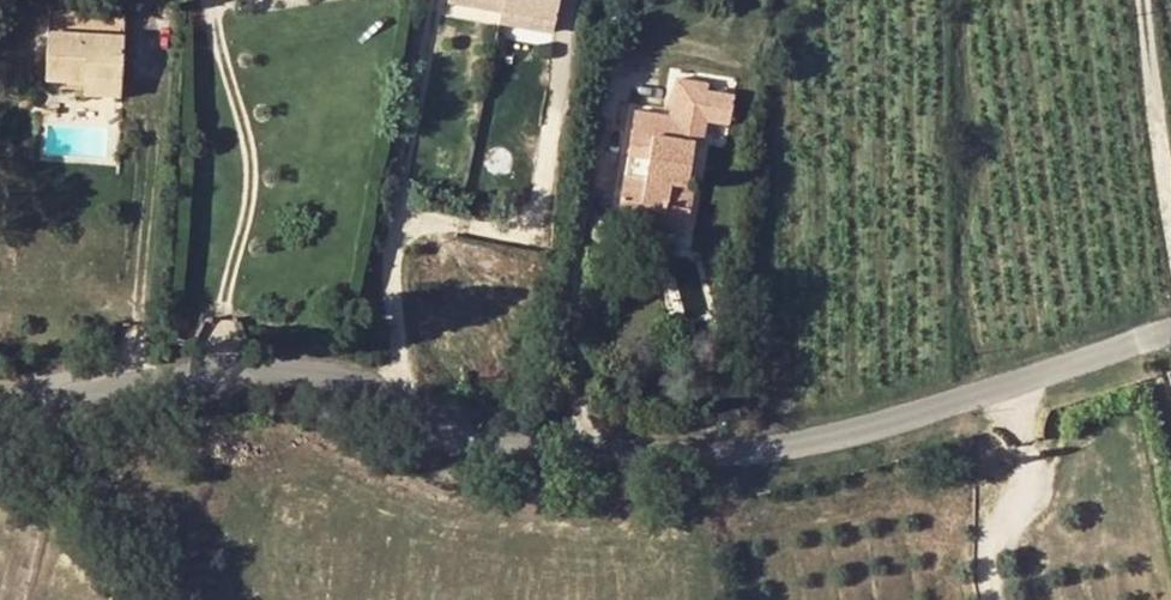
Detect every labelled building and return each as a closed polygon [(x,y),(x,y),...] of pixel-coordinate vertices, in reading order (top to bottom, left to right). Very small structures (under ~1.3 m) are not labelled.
[(500,12),(501,9),(503,0),(471,0),(470,5),(500,12)] [(501,9),(523,13),(520,27),(553,33),(559,0),(503,0),(501,9)] [(501,9),(500,12),(498,23),(520,27),(523,13),(501,9)] [(121,80),(127,15),(51,10),(47,81),(88,83),(87,79),(121,80)] [(87,98),(120,99),(121,80),(87,79),(88,83),(87,98)] [(638,212),(635,241),(682,248),(688,200),(681,199),(686,154),(658,151),(660,130),(625,125),(614,209),(638,212)] [(614,209),(610,238),(635,241),(638,212),(614,209)] [(592,234),(590,254),(604,256),(607,235),(592,234)]
